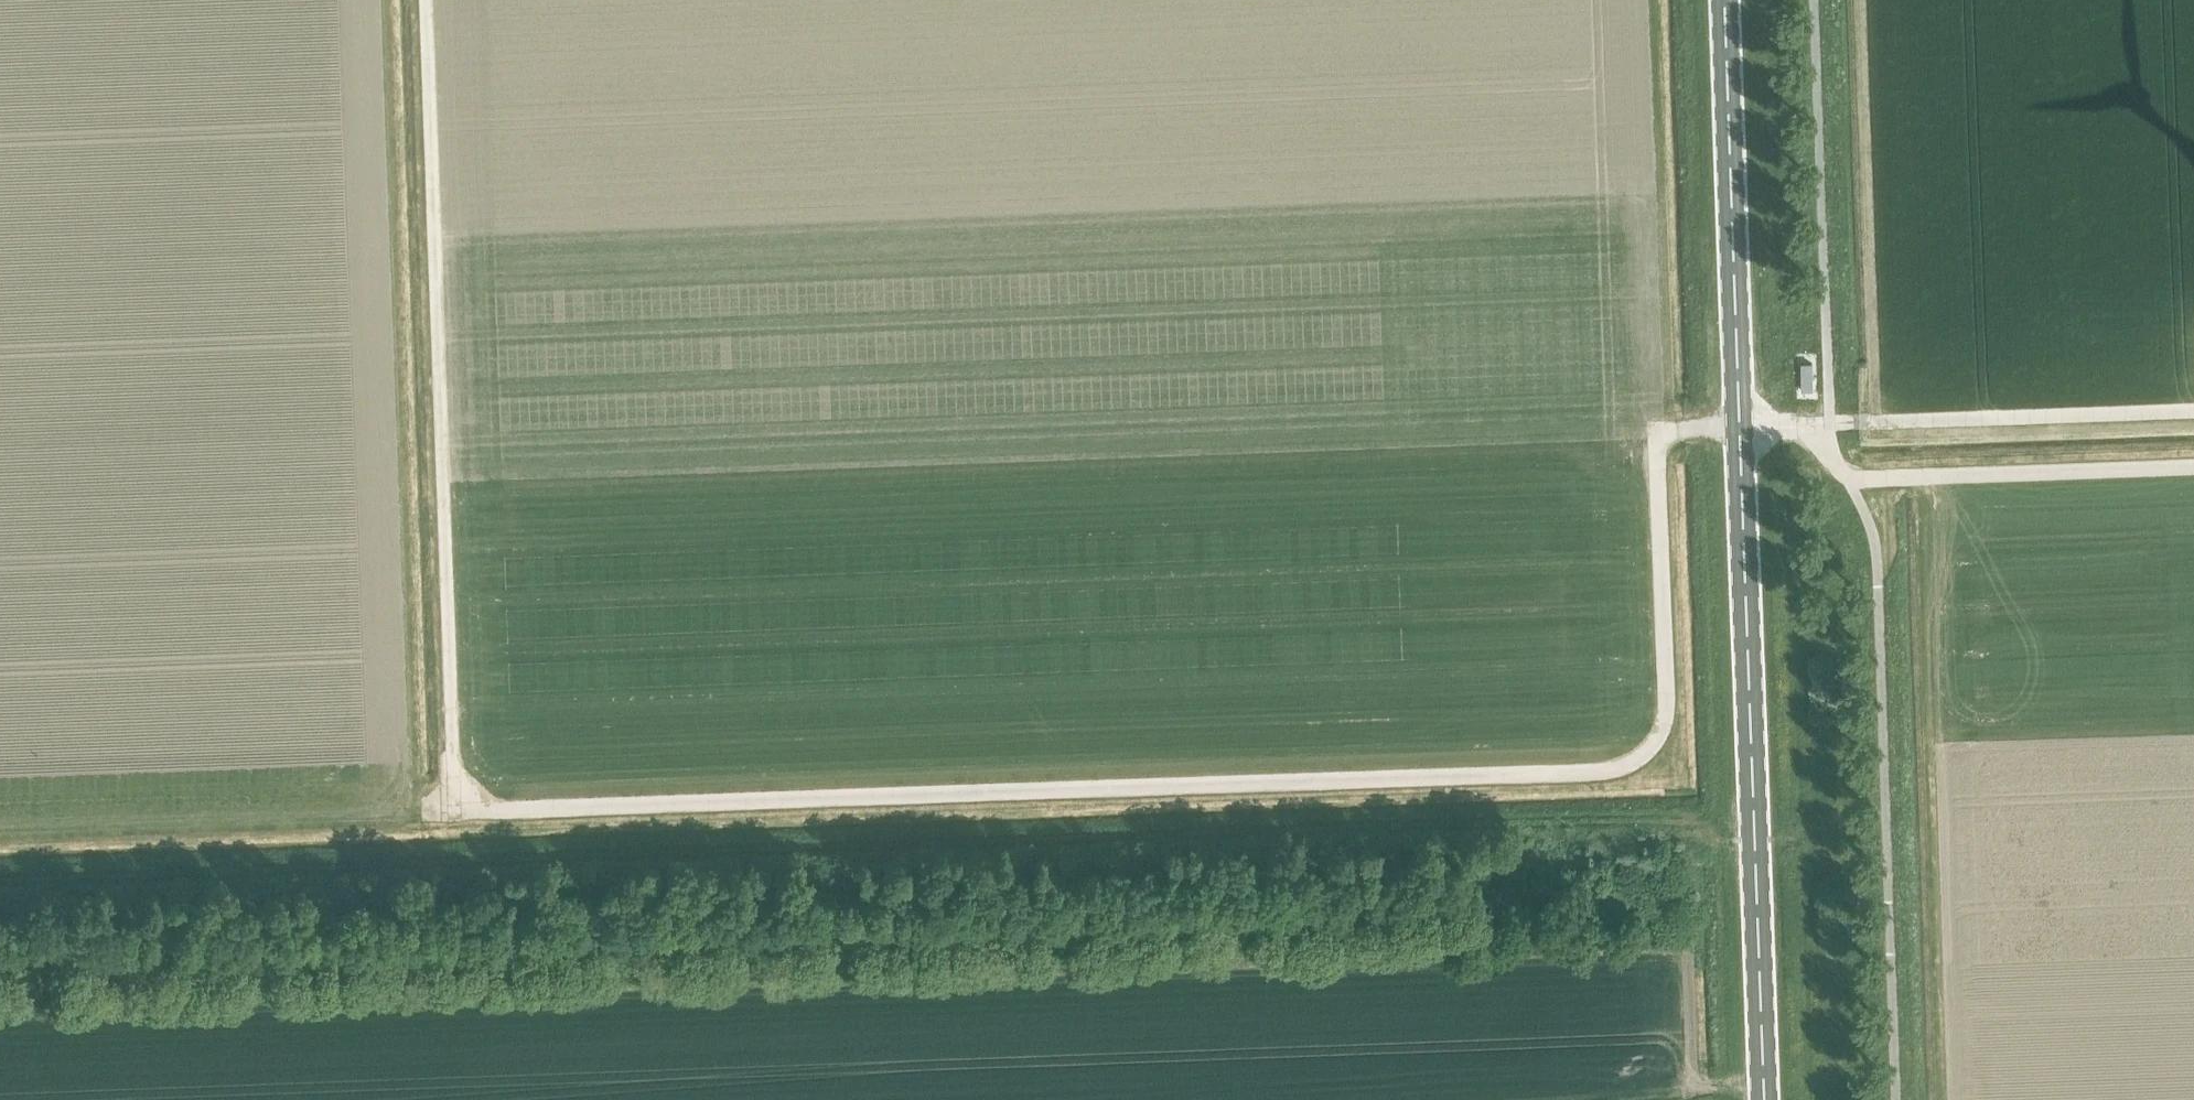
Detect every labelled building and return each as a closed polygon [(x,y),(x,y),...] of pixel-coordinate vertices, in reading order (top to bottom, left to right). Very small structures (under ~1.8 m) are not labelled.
[(1813,390),(1812,363),(1801,364),(1802,390),(1813,390)]
